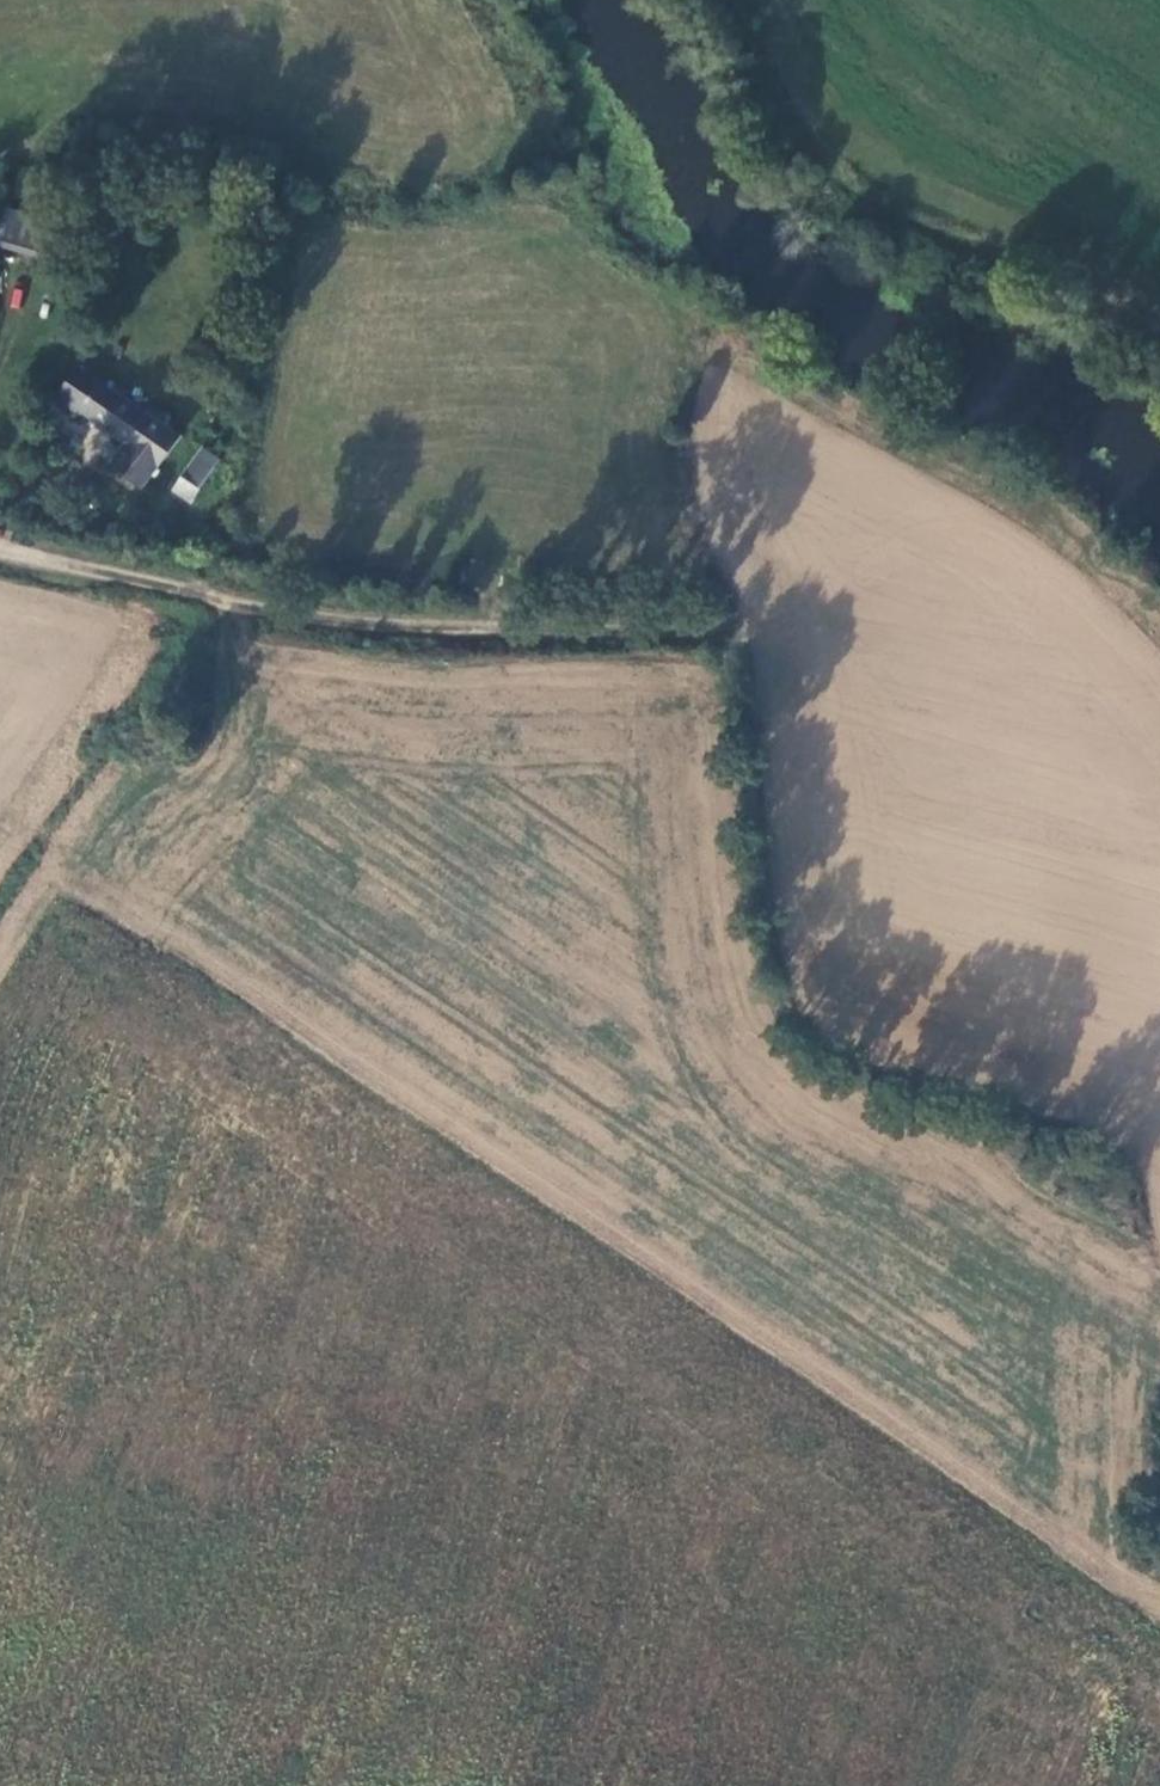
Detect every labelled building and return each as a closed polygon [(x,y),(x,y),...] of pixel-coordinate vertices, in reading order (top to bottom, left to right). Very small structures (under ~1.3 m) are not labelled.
[(39,254),(46,216),(2,208),(0,219),(0,247),(39,254)] [(146,492),(183,436),(82,369),(62,399),(132,447),(119,467),(121,475),(146,492)] [(197,445),(171,493),(192,504),(218,456),(197,445)]
